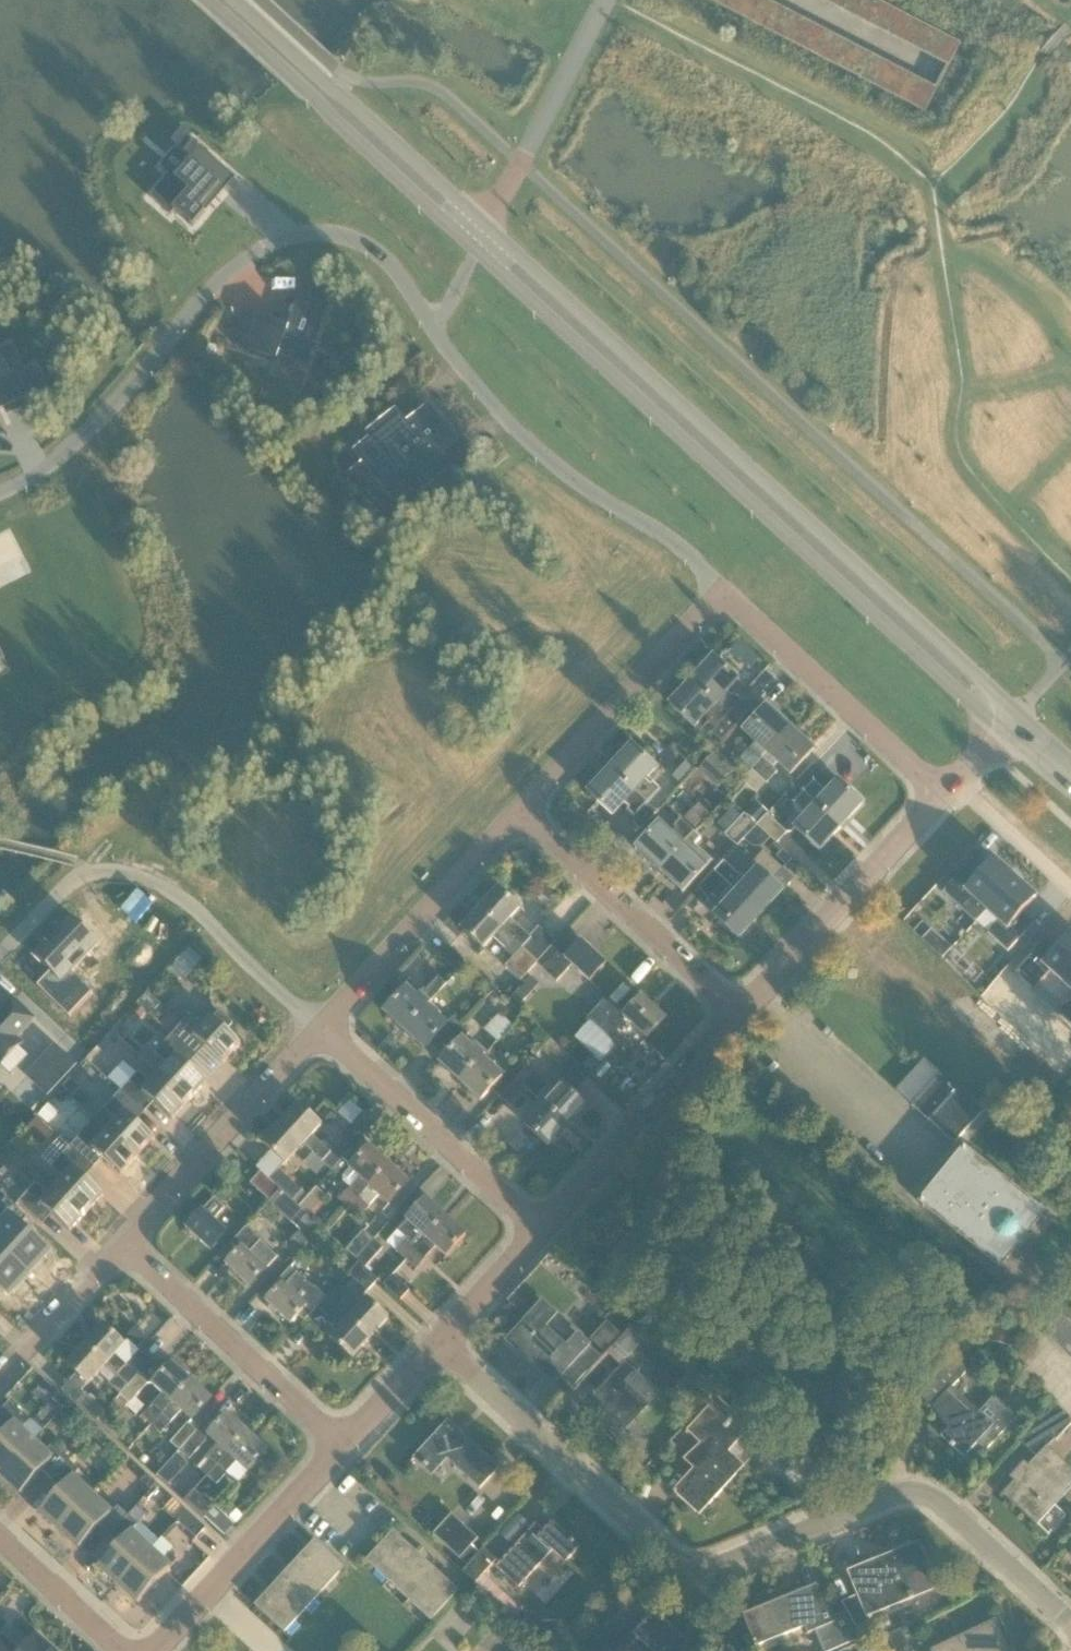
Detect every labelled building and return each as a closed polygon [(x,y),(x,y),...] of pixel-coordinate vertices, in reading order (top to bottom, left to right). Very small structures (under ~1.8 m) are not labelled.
[(183,128),(172,141),(180,148),(191,135),(183,128)] [(169,176),(150,198),(171,217),(175,213),(193,229),(206,214),(201,210),(221,187),(207,176),(218,164),(193,142),(182,155),(181,156),(176,151),(161,167),(170,175),(169,176)] [(249,312),(236,347),(277,362),(280,353),(308,363),(328,309),(298,298),(288,326),(249,312)] [(31,397),(32,400),(46,393),(34,368),(26,372),(22,374),(9,349),(9,347),(0,351),(0,412),(31,397)] [(347,348),(342,366),(354,370),(360,352),(347,348)] [(372,439),(355,452),(363,463),(388,494),(396,504),(413,490),(417,495),(445,473),(434,460),(456,443),(444,428),(440,431),(436,426),(440,422),(428,407),(406,425),(396,412),(368,434),(372,439)] [(25,561),(1,573),(7,585),(31,573),(25,561)] [(737,660),(748,649),(740,641),(729,653),(737,660)] [(731,699),(727,695),(739,682),(713,658),(691,682),(738,725),(754,708),(744,699),(741,702),(735,696),(731,699)] [(721,743),(738,725),(691,682),(669,706),(695,729),(707,716),(712,720),(708,724),(715,730),(711,734),(721,743)] [(762,760),(790,729),(766,707),(743,733),(755,744),(750,749),(762,760)] [(791,776),(814,751),(790,729),(762,760),(742,781),(757,795),(777,774),(774,770),(778,765),(791,776)] [(647,781),(649,779),(657,770),(632,746),(610,770),(648,805),(661,791),(654,784),(652,786),(647,781)] [(737,770),(717,751),(699,771),(719,789),(737,770)] [(826,793),(815,782),(822,775),(812,766),(794,785),(803,794),(841,829),(863,804),(838,781),(826,793)] [(588,793),(614,817),(625,805),(630,809),(628,812),(635,819),(632,822),(641,831),(658,814),(648,805),(610,770),(588,793)] [(820,852),(841,829),(803,794),(792,805),(805,817),(794,829),(820,852)] [(768,813),(758,803),(746,815),(757,825),(768,813)] [(699,804),(683,821),(694,831),(710,815),(699,804)] [(717,826),(727,835),(742,819),(732,809),(717,826)] [(726,836),(738,848),(757,827),(745,815),(726,836)] [(757,827),(777,845),(787,834),(767,816),(757,827)] [(659,871),(694,833),(681,820),(669,833),(659,824),(636,849),(659,871)] [(683,893),(712,862),(695,846),(701,839),(694,833),(659,871),(683,893)] [(773,882),(784,869),(764,851),(752,864),(758,870),(747,881),(742,876),(741,877),(724,862),(715,872),(762,916),(784,892),(773,882)] [(783,851),(777,858),(787,868),(793,861),(783,851)] [(961,874),(943,894),(976,924),(987,913),(986,912),(1016,880),(994,860),(980,876),(972,885),(961,874)] [(740,940),(762,916),(715,872),(699,889),(709,899),(712,895),(720,902),(721,900),(722,900),(723,899),(727,903),(715,916),(740,940)] [(987,913),(976,924),(988,934),(1008,953),(1026,934),(1015,923),(1023,915),(1037,899),(1016,880),(986,912),(987,913)] [(571,893),(561,884),(548,899),(558,908),(571,893)] [(530,938),(510,920),(520,910),(498,890),(480,910),(512,938),(538,963),(553,947),(556,943),(539,928),(530,938)] [(538,963),(512,938),(480,910),(463,929),(484,949),(493,939),(514,958),(506,967),(521,981),(537,964),(538,963)] [(48,942),(32,957),(60,984),(87,957),(110,979),(133,954),(102,926),(92,937),(71,917),(59,930),(56,928),(45,939),(48,942)] [(1018,972),(1036,988),(1052,970),(1066,983),(1070,978),(1070,935),(1053,954),(1044,945),(1018,972)] [(553,947),(538,963),(537,964),(557,983),(572,966),(590,982),(606,965),(582,943),(566,959),(553,947)] [(948,944),(938,955),(943,960),(953,949),(948,944)] [(430,1004),(447,985),(439,978),(427,992),(425,990),(420,995),(417,998),(407,989),(385,1013),(405,1032),(430,1004)] [(530,995),(522,988),(512,998),(520,1006),(530,995)] [(1006,1014),(1015,1004),(1007,996),(998,1006),(1006,1014)] [(666,1020),(642,998),(626,1016),(607,999),(588,1020),(612,1043),(630,1024),(647,1040),(666,1020)] [(22,1045),(17,1040),(35,1020),(15,1002),(0,1018),(0,1068),(22,1045)] [(1063,1012),(1070,1020),(1070,1003),(1063,1012)] [(441,1014),(430,1004),(405,1032),(425,1050),(436,1039),(443,1046),(461,1026),(453,1018),(447,1025),(438,1017),(441,1014)] [(128,1015),(137,1023),(146,1013),(137,1005),(128,1015)] [(192,1014),(172,1036),(192,1054),(201,1044),(224,1065),(241,1046),(227,1032),(233,1026),(219,1013),(213,1020),(211,1018),(205,1025),(192,1014)] [(473,1049),(464,1041),(470,1034),(461,1026),(443,1046),(451,1053),(441,1064),(461,1083),(486,1055),(476,1046),(473,1049)] [(183,1063),(192,1054),(172,1036),(155,1054),(168,1066),(159,1075),(189,1102),(206,1084),(183,1063)] [(1056,1060),(1067,1049),(1057,1039),(1045,1051),(1056,1060)] [(542,1050),(562,1068),(571,1058),(551,1040),(542,1050)] [(55,1045),(26,1077),(48,1098),(78,1066),(55,1045)] [(590,1052),(583,1060),(593,1070),(601,1062),(590,1052)] [(503,1076),(494,1068),(497,1065),(486,1055),(461,1083),(481,1101),(492,1089),(500,1097),(517,1077),(509,1070),(503,1076)] [(189,1102),(159,1075),(151,1084),(138,1073),(121,1092),(141,1110),(150,1100),(173,1121),(189,1102)] [(912,1106),(955,1145),(985,1112),(942,1073),(912,1106)] [(539,1101),(567,1127),(585,1107),(562,1084),(553,1094),(533,1076),(525,1084),(523,1086),(527,1090),(539,1101)] [(511,1108),(527,1090),(523,1086),(525,1084),(517,1077),(500,1097),(511,1108)] [(71,1080),(63,1088),(74,1097),(82,1089),(71,1080)] [(132,1119),(141,1110),(121,1092),(104,1110),(117,1122),(108,1131),(138,1158),(155,1140),(132,1119)] [(548,1147),(567,1127),(539,1101),(530,1112),(533,1115),(524,1125),(548,1147)] [(50,1104),(39,1117),(49,1126),(60,1113),(50,1104)] [(331,1153),(313,1136),(323,1126),(300,1105),(282,1125),(314,1155),(333,1172),(351,1152),(341,1142),(331,1153)] [(320,1117),(330,1126),(337,1119),(327,1109),(320,1117)] [(24,1133),(41,1149),(55,1135),(37,1119),(24,1133)] [(306,1164),(314,1155),(282,1125),(264,1144),(287,1165),(296,1155),(306,1164)] [(138,1158),(108,1131),(100,1140),(87,1129),(70,1147),(90,1165),(99,1156),(122,1177),(138,1158)] [(81,1175),(90,1165),(70,1147),(61,1158),(73,1169),(64,1179),(57,1187),(87,1214),(104,1196),(81,1175)] [(351,1209),(390,1166),(370,1147),(351,1169),(344,1177),(345,1182),(352,1188),(341,1200),(351,1209)] [(10,1149),(1,1159),(12,1169),(21,1159),(10,1149)] [(1043,1215),(964,1151),(920,1205),(999,1269),(1013,1252),(1016,1255),(1033,1235),(1030,1232),(1043,1215)] [(61,1158),(52,1168),(64,1179),(73,1169),(61,1158)] [(390,1205),(410,1184),(390,1166),(351,1209),(360,1217),(380,1196),(390,1205)] [(299,1207),(308,1197),(279,1170),(270,1180),(280,1190),(299,1207)] [(251,1183),(270,1201),(280,1190),(270,1180),(261,1173),(251,1183)] [(87,1214),(57,1187),(49,1196),(36,1185),(19,1204),(39,1222),(48,1212),(71,1232),(87,1214)] [(317,1187),(308,1197),(299,1207),(309,1216),(327,1196),(317,1187)] [(0,1222),(0,1246),(30,1274),(49,1255),(36,1243),(39,1240),(25,1227),(22,1230),(18,1227),(29,1215),(8,1195),(0,1204),(0,1221),(0,1222)] [(187,1229),(211,1251),(227,1234),(214,1221),(226,1209),(215,1199),(203,1212),(187,1229)] [(408,1260),(447,1217),(427,1199),(408,1221),(398,1232),(408,1241),(398,1252),(408,1260)] [(447,1257),(467,1235),(447,1217),(408,1260),(418,1269),(437,1248),(447,1257)] [(293,1239),(302,1248),(321,1228),(311,1219),(293,1239)] [(227,1266),(251,1288),(278,1258),(261,1242),(261,1241),(246,1228),(231,1245),(239,1252),(227,1266)] [(357,1259),(374,1240),(364,1231),(347,1250),(357,1259)] [(374,1240),(357,1259),(366,1267),(384,1248),(374,1240)] [(12,1294),(30,1274),(0,1246),(0,1283),(12,1294)] [(379,1280),(360,1262),(349,1274),(368,1291),(379,1280)] [(305,1322),(318,1308),(327,1299),(316,1288),(315,1289),(298,1274),(291,1269),(279,1282),(283,1285),(267,1302),(291,1325),(299,1316),(305,1322)] [(384,1284),(401,1301),(410,1291),(393,1275),(384,1284)] [(358,1310),(347,1300),(336,1289),(327,1299),(371,1339),(389,1320),(367,1300),(358,1310)] [(353,1359),(371,1339),(327,1299),(318,1308),(330,1319),(341,1329),(332,1339),(353,1359)] [(578,1337),(567,1350),(543,1328),(555,1316),(543,1304),(508,1342),(537,1368),(540,1364),(557,1380),(588,1346),(578,1337)] [(1052,1342),(1070,1323),(1062,1315),(1044,1334),(1052,1342)] [(607,1323),(591,1341),(604,1353),(620,1336),(607,1323)] [(1070,1338),(1070,1324),(1070,1323),(1052,1342),(1060,1349),(1070,1338)] [(127,1366),(116,1356),(126,1345),(104,1325),(86,1345),(108,1365),(107,1365),(118,1375),(130,1386),(139,1376),(138,1376),(152,1362),(140,1351),(127,1366)] [(126,1338),(137,1348),(146,1337),(136,1328),(126,1338)] [(642,1340),(631,1329),(610,1351),(622,1362),(642,1340)] [(1070,1353),(1070,1338),(1060,1349),(1068,1357),(1070,1353)] [(89,1385),(107,1365),(108,1365),(86,1345),(68,1365),(78,1375),(71,1382),(82,1392),(89,1385)] [(994,1398),(980,1414),(952,1388),(966,1373),(951,1360),(920,1394),(953,1425),(941,1438),(964,1458),(977,1444),(986,1452),(1016,1419),(994,1398)] [(152,1426),(193,1382),(173,1364),(153,1385),(164,1395),(154,1406),(143,1418),(152,1426)] [(593,1419),(616,1440),(657,1395),(626,1366),(607,1385),(595,1399),(605,1407),(593,1419)] [(681,1372),(671,1383),(686,1396),(695,1385),(681,1372)] [(121,1395),(130,1386),(118,1375),(110,1385),(121,1395)] [(131,1405),(148,1385),(139,1376),(130,1386),(121,1395),(131,1405)] [(193,1422),(212,1400),(193,1382),(152,1426),(162,1435),(173,1423),(172,1423),(182,1412),(193,1422)] [(77,1403),(97,1421),(106,1411),(86,1393),(77,1403)] [(63,1409),(69,1402),(59,1394),(54,1400),(63,1409)] [(724,1448),(745,1425),(714,1396),(706,1405),(710,1409),(688,1433),(701,1445),(684,1461),(694,1470),(673,1493),(675,1495),(676,1495),(699,1517),(745,1467),(744,1467),(752,1459),(744,1452),(737,1460),(724,1448)] [(34,1443),(22,1432),(29,1424),(21,1417),(24,1415),(10,1403),(0,1414),(0,1431),(5,1435),(0,1440),(0,1475),(2,1477),(34,1443)] [(1038,1425),(1056,1442),(1070,1426),(1070,1418),(1057,1405),(1038,1425)] [(208,1477),(248,1433),(229,1415),(209,1437),(218,1444),(207,1455),(209,1457),(198,1468),(208,1477)] [(499,1469),(448,1422),(415,1457),(432,1472),(445,1458),(480,1490),(499,1469)] [(198,1432),(189,1423),(171,1443),(181,1451),(198,1432)] [(103,1445),(108,1439),(99,1431),(93,1437),(103,1445)] [(198,1432),(181,1451),(190,1459),(207,1440),(198,1432)] [(238,1484),(248,1473),(268,1451),(248,1433),(208,1477),(217,1486),(228,1474),(238,1484)] [(52,1481),(70,1462),(53,1446),(46,1454),(34,1443),(2,1477),(22,1495),(43,1472),(52,1481)] [(1005,1495),(1037,1524),(1070,1487),(1070,1472),(1057,1459),(1057,1458),(1048,1450),(1047,1449),(1038,1459),(1028,1469),(1024,1465),(1012,1478),(1016,1482),(1005,1495)] [(61,1531),(92,1497),(73,1479),(80,1471),(70,1462),(52,1481),(62,1490),(41,1513),(61,1531)] [(164,1470),(158,1476),(170,1486),(175,1480),(164,1470)] [(150,1490),(156,1483),(147,1475),(141,1482),(150,1490)] [(185,1501),(205,1519),(215,1508),(195,1490),(185,1501)] [(111,1536),(129,1516),(119,1507),(112,1515),(92,1497),(61,1531),(80,1549),(101,1527),(111,1536)] [(129,1516),(139,1525),(147,1516),(137,1507),(129,1516)] [(206,1529),(187,1512),(178,1522),(197,1539),(206,1529)] [(433,1535),(459,1561),(479,1540),(452,1515),(433,1535)] [(119,1585),(151,1552),(131,1533),(139,1525),(129,1516),(111,1536),(120,1544),(100,1567),(119,1585)] [(580,1549),(552,1523),(539,1538),(531,1531),(497,1568),(519,1589),(553,1552),(566,1564),(580,1549)] [(388,1581),(415,1551),(393,1531),(366,1561),(388,1581)] [(325,1590),(345,1568),(315,1541),(295,1563),(325,1590)] [(918,1566),(910,1547),(848,1573),(858,1597),(843,1604),(846,1610),(847,1612),(864,1640),(875,1636),(868,1618),(913,1599),(912,1595),(935,1585),(926,1563),(918,1566)] [(496,1562),(484,1550),(463,1573),(476,1584),(496,1562)] [(409,1601),(437,1571),(415,1551),(388,1581),(409,1601)] [(151,1552),(119,1585),(139,1603),(178,1562),(170,1554),(163,1562),(151,1552)] [(305,1612),(325,1590),(295,1563),(275,1584),(305,1612)] [(431,1621),(459,1591),(437,1571),(409,1601),(431,1621)] [(285,1633),(305,1612),(275,1584),(255,1606),(285,1633)] [(824,1650),(835,1650),(858,1641),(851,1622),(848,1623),(843,1613),(833,1617),(830,1610),(827,1611),(817,1586),(783,1600),(784,1603),(761,1613),(759,1610),(744,1616),(755,1642),(753,1642),(756,1649),(759,1648),(758,1646),(805,1627),(808,1634),(815,1631),(824,1650)] [(648,1649),(650,1650),(686,1650),(688,1649),(688,1642),(638,1596),(596,1642),(605,1650),(627,1650),(638,1640),(648,1649)] [(543,1622),(542,1641),(557,1641),(557,1622),(543,1622)] [(995,1622),(933,1650),(1008,1650),(995,1622)] [(902,1630),(889,1636),(896,1650),(912,1650),(902,1630)] [(37,1634),(21,1650),(55,1650),(37,1634)] [(3,1639),(0,1642),(0,1650),(16,1650),(3,1639)] [(574,1639),(564,1650),(587,1650),(574,1639)]
